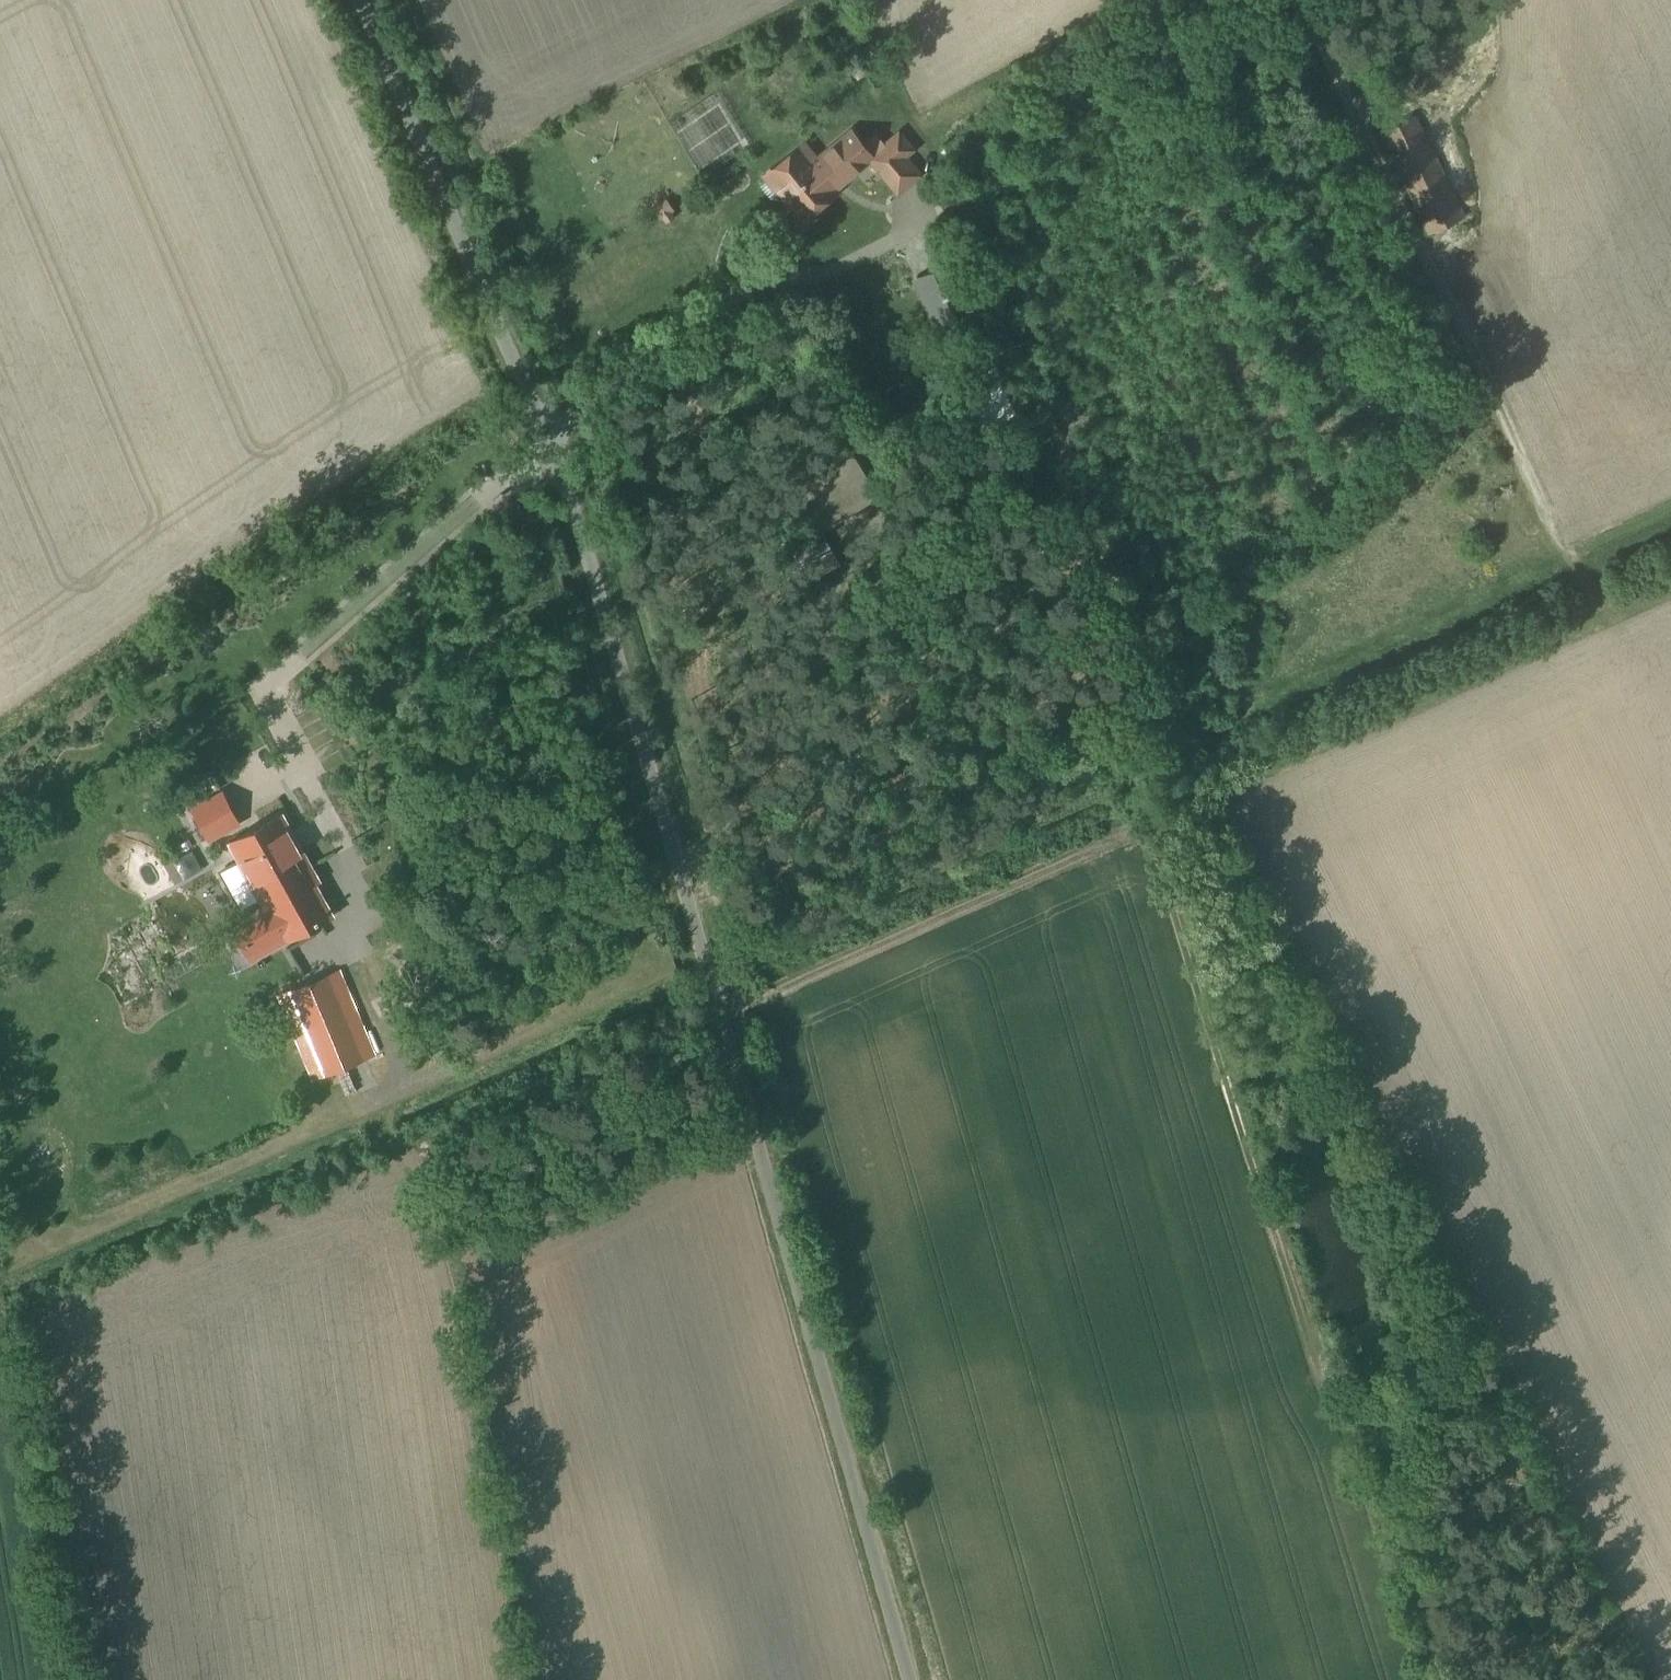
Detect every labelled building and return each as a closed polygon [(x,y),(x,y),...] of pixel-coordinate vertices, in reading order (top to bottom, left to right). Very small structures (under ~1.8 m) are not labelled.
[(1415,115),(1381,131),(1429,232),(1462,217),(1415,115)] [(845,179),(871,159),(874,157),(872,155),(853,131),(819,161),(805,143),(767,175),(805,219),(836,190),(834,186),(843,178),(845,179)] [(900,133),(872,155),(874,157),(871,159),(898,192),(920,174),(905,157),(913,150),(900,133)] [(942,252),(930,258),(936,270),(948,264),(942,252)] [(954,264),(916,281),(945,344),(982,327),(954,264)] [(987,350),(964,360),(979,391),(968,396),(984,429),(1016,414),(987,350)] [(194,815),(207,840),(242,822),(225,789),(189,806),(194,815)] [(265,908),(317,880),(281,814),(227,842),(237,859),(220,869),(239,905),(257,895),(265,908)] [(317,880),(265,908),(233,926),(251,958),(331,915),(314,884),(318,881),(317,880)] [(338,972),(326,977),(327,978),(280,997),(315,1079),(373,1055),(338,972)]
